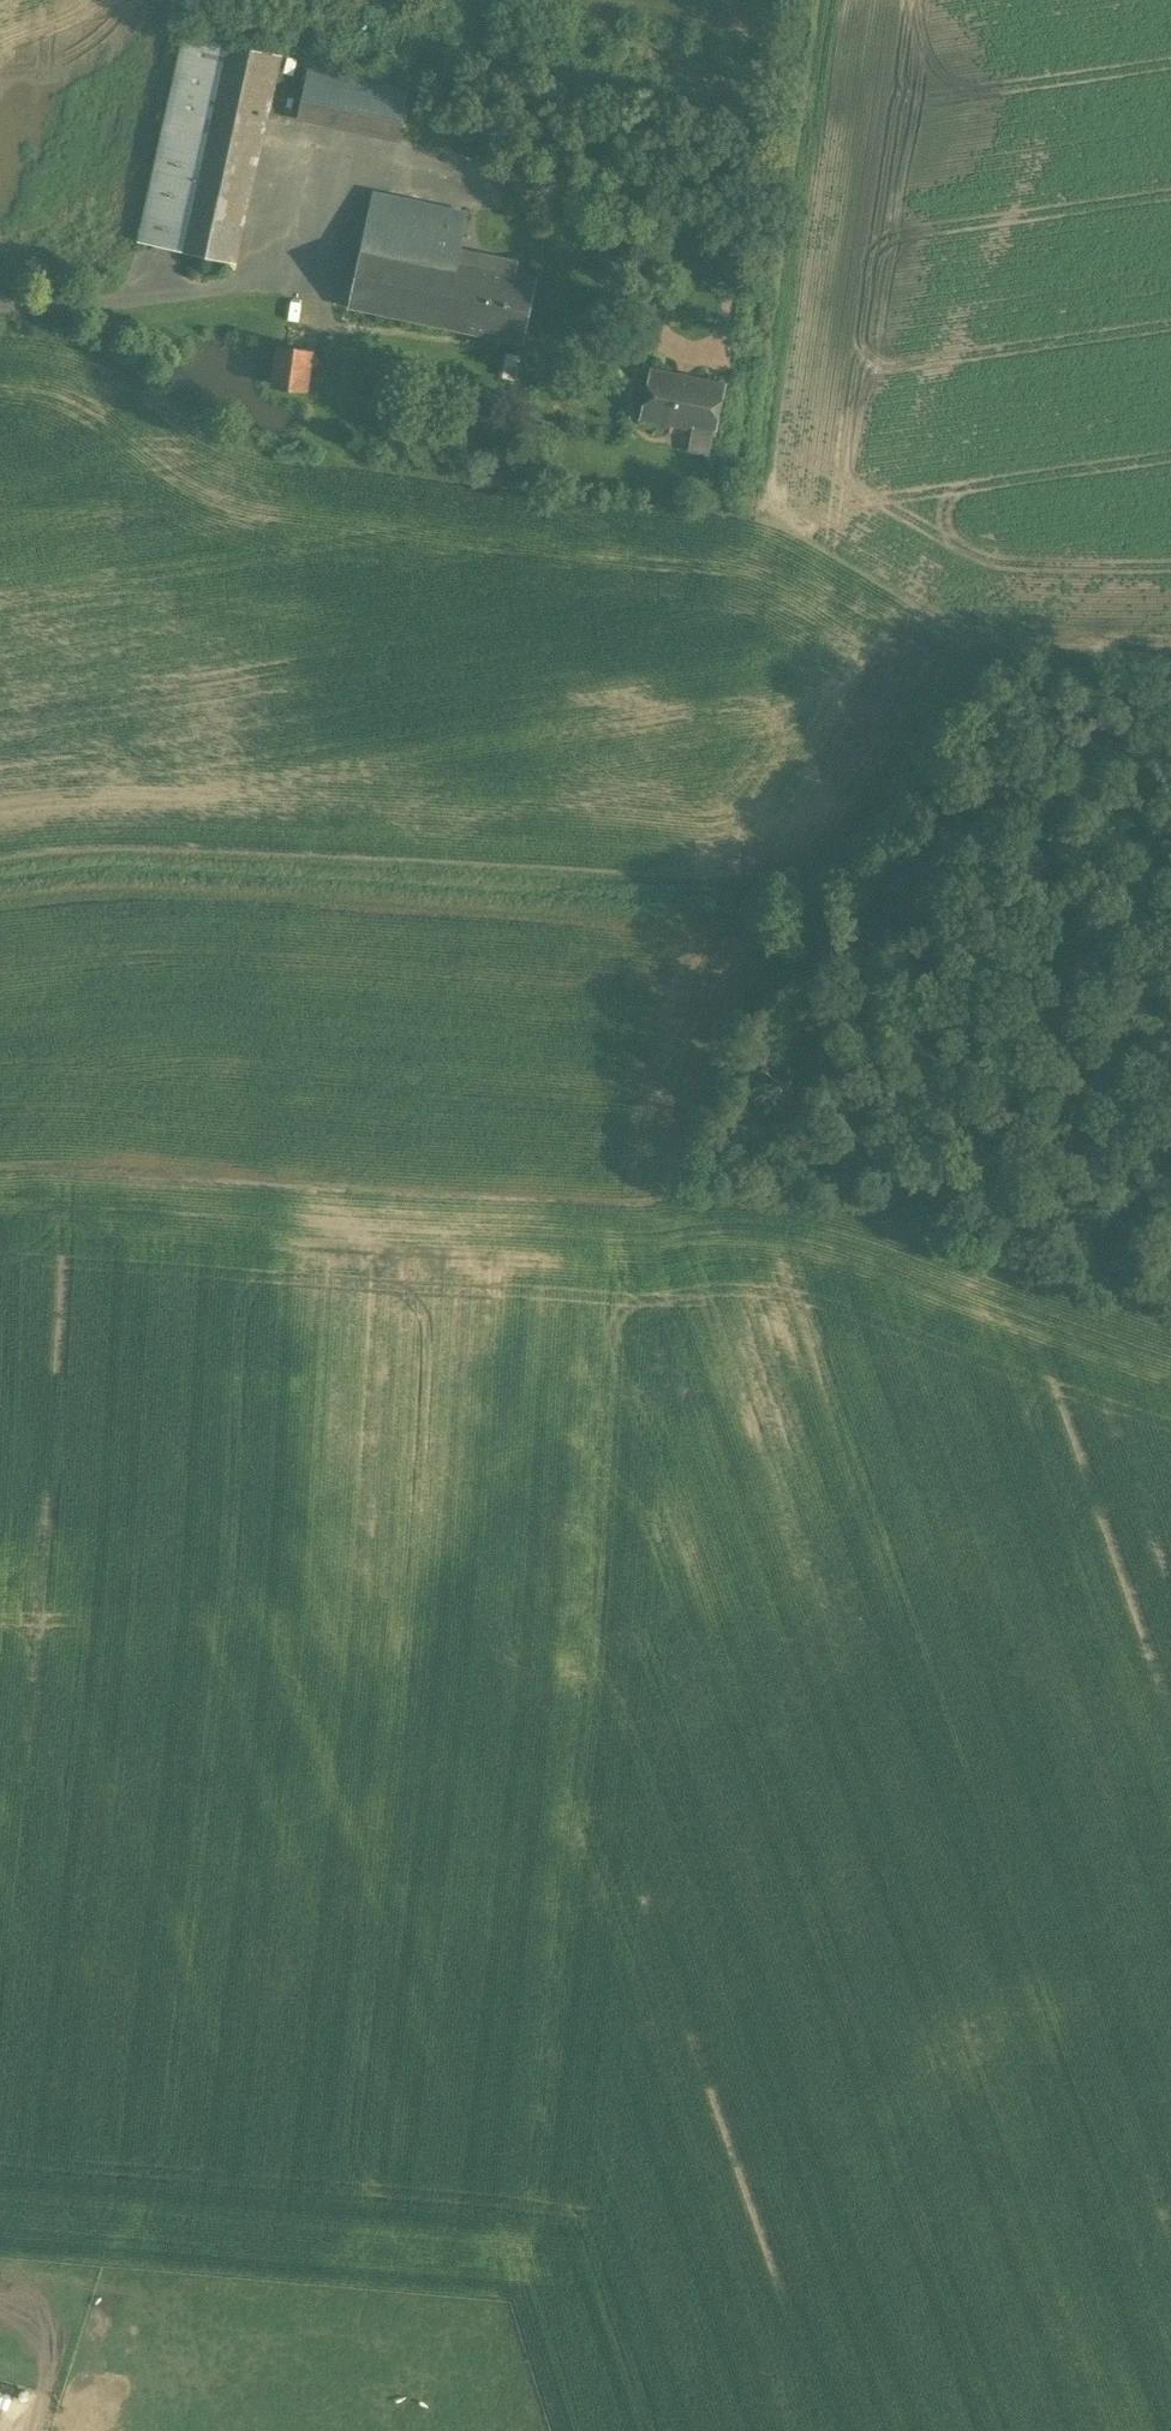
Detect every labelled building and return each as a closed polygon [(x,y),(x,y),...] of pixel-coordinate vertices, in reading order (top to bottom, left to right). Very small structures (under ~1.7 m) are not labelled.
[(329,0),(327,4),(324,9),(323,14),(321,19),(321,24),(321,29),(322,34),(324,39),(326,44),(328,48),(332,52),(335,56),(339,59),(344,62),(349,64),(354,65),(359,66),(364,66),(369,65),(374,64),(379,63),(384,60),(388,57),(392,54),(395,50),(398,45),(400,41),(402,36),(403,31),(404,26),(403,21),(402,16),(401,11),(399,6),(396,1),(395,0),(330,0),(329,0)] [(184,34),(138,240),(175,249),(220,42),(184,34)] [(279,55),(220,42),(175,249),(234,261),(279,55)] [(409,83),(308,61),(296,116),(397,139),(402,116),(409,83)] [(456,210),(373,192),(348,307),(431,324),(456,210)] [(477,265),(456,261),(467,213),(456,210),(431,324),(521,344),(535,277),(512,272),(514,263),(479,255),(477,265)] [(289,300),(289,319),(311,320),(311,300),(289,300)] [(307,352),(278,348),(274,384),(303,388),(307,352)] [(721,386),(652,371),(642,417),(712,432),(721,386)]
